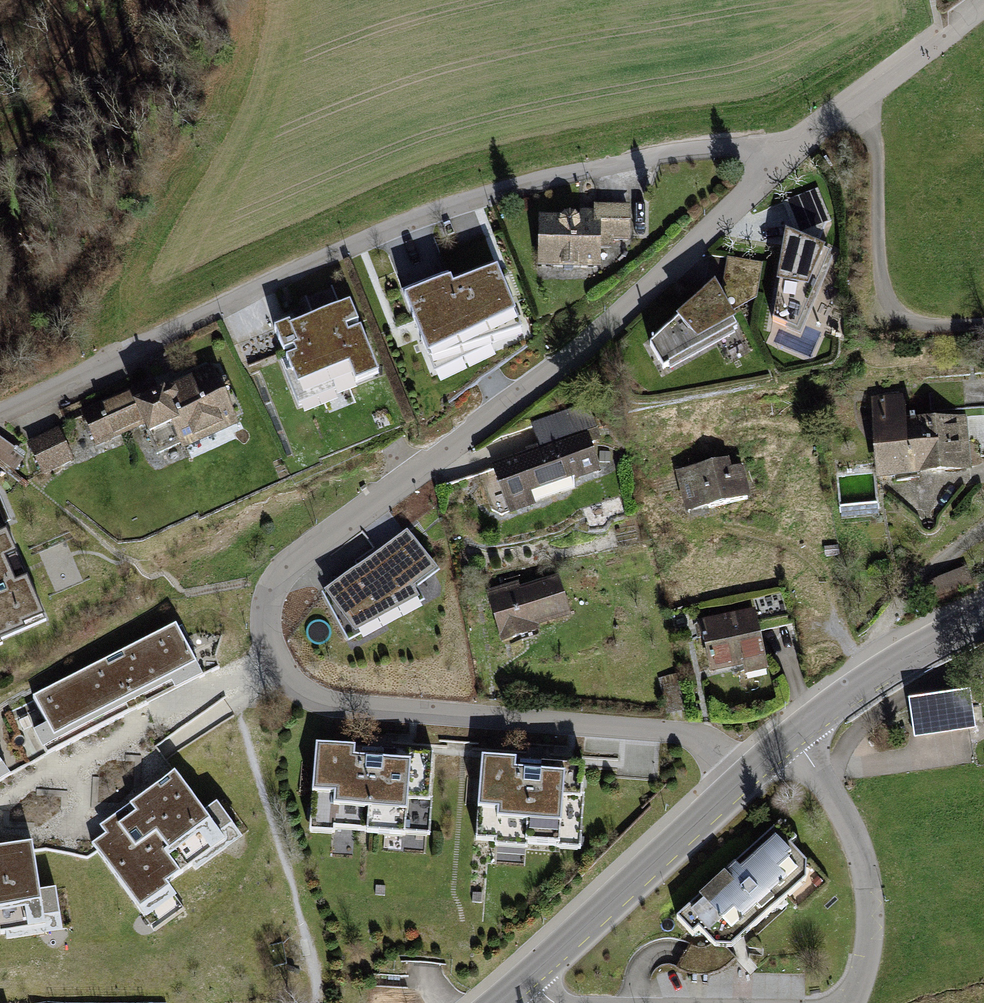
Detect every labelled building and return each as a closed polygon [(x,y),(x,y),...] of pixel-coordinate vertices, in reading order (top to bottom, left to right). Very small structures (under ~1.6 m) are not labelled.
[(818,190),(784,205),(794,243),(780,239),(768,329),(792,337),(832,259),(821,250),(828,225),(818,190)] [(627,247),(627,206),(585,206),(585,224),(535,223),(534,274),(595,275),(596,247),(627,247)] [(489,236),(459,248),(466,266),(496,254),(489,236)] [(709,258),(702,297),(648,348),(660,379),(731,336),(726,319),(753,300),(760,268),(709,258)] [(518,317),(500,273),(455,291),(452,283),(408,301),(432,359),(518,317)] [(346,309),(264,338),(290,412),(372,382),(346,309)] [(231,425),(207,374),(128,411),(122,397),(69,421),(86,456),(133,434),(147,464),(231,425)] [(904,396),(872,399),(876,481),(967,479),(966,421),(904,423),(904,396)] [(43,437),(28,444),(44,477),(75,462),(59,429),(43,437)] [(600,480),(588,438),(486,467),(499,512),(600,480)] [(16,473),(27,458),(0,439),(0,461),(16,473)] [(731,476),(728,463),(676,475),(687,523),(753,508),(745,473),(731,476)] [(407,525),(316,589),(348,634),(439,571),(407,525)] [(7,528),(0,531),(0,632),(44,615),(7,528)] [(569,620),(560,579),(487,595),(498,638),(569,620)] [(759,608),(697,617),(705,674),(767,665),(759,608)] [(195,672),(176,633),(38,702),(57,741),(195,672)] [(914,702),(919,742),(979,734),(974,694),(914,702)] [(437,850),(444,763),(302,752),(295,839),(437,850)] [(584,862),(590,774),(484,767),(478,855),(584,862)] [(209,828),(175,781),(105,830),(111,838),(96,848),(141,912),(167,894),(164,890),(179,879),(164,859),(209,828)] [(780,819),(673,915),(690,935),(697,928),(714,947),(729,947),(804,876),(805,862),(789,845),(797,838),(780,819)] [(41,908),(32,851),(0,856),(0,914),(41,908)]
